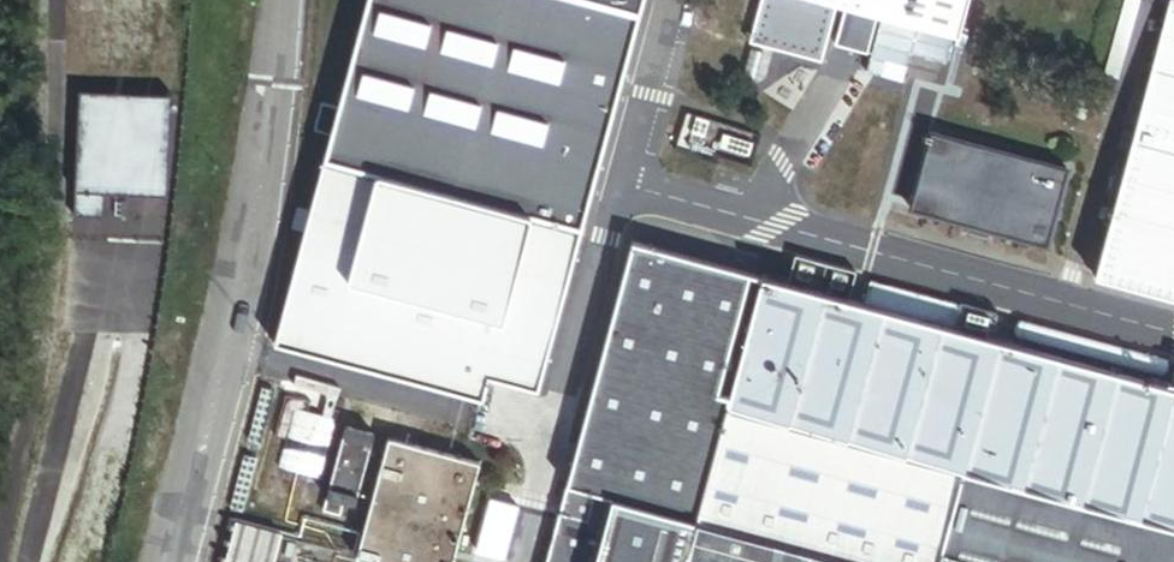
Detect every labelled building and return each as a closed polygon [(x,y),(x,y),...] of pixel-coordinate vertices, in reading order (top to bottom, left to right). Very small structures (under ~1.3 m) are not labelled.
[(270,342),(477,398),(484,375),(532,388),(637,0),(363,0),(270,342)] [(953,38),(962,0),(809,0),(953,38)] [(1168,11),(1092,292),(1173,314),(1173,13),(1168,11)] [(1046,249),(1067,169),(929,132),(907,212),(1046,249)] [(632,249),(575,480),(554,561),(1173,561),(1173,383),(1170,387),(1168,389),(952,332),(956,314),(931,308),(926,327),(922,326),(926,306),(869,291),(863,311),(632,249)] [(842,292),(846,277),(832,274),(829,288),(842,292)] [(354,506),(372,434),(344,427),(323,511),(337,515),(340,503),(354,506)] [(472,467),(386,444),(356,558),(372,561),(447,561),(472,467)] [(274,525),(228,518),(222,561),(269,561),(274,525)]
